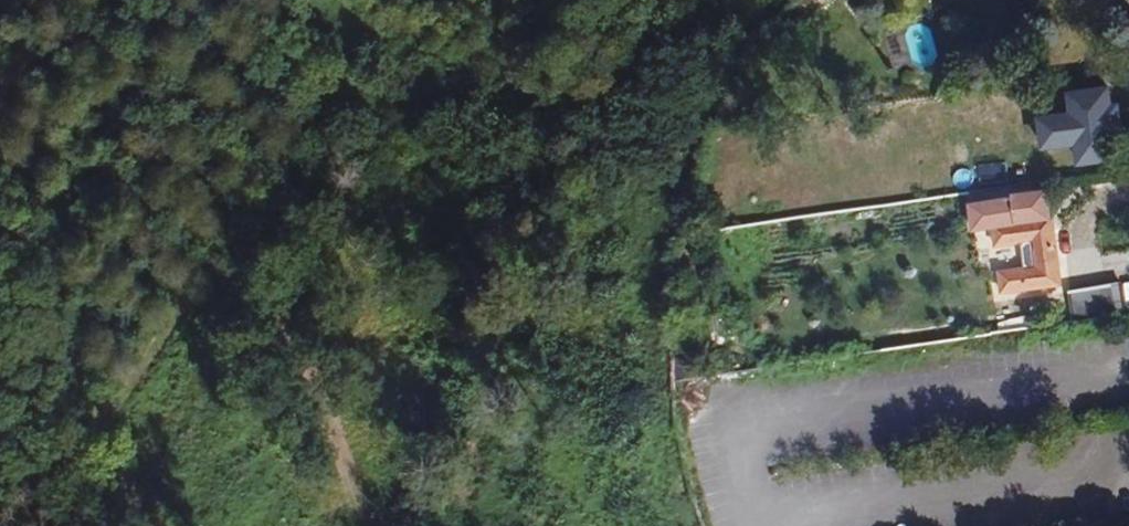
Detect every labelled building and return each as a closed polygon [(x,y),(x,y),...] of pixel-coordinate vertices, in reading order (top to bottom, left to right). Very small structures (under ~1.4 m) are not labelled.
[(1074,144),(1078,165),(1126,156),(1112,82),(1069,90),(1072,108),(1035,115),(1042,151),(1074,144)] [(998,271),(1001,293),(1062,285),(1053,218),(1051,218),(1047,191),(1013,196),(1013,200),(971,205),(974,228),(992,225),(995,247),(1031,242),(1034,267),(998,271)]
